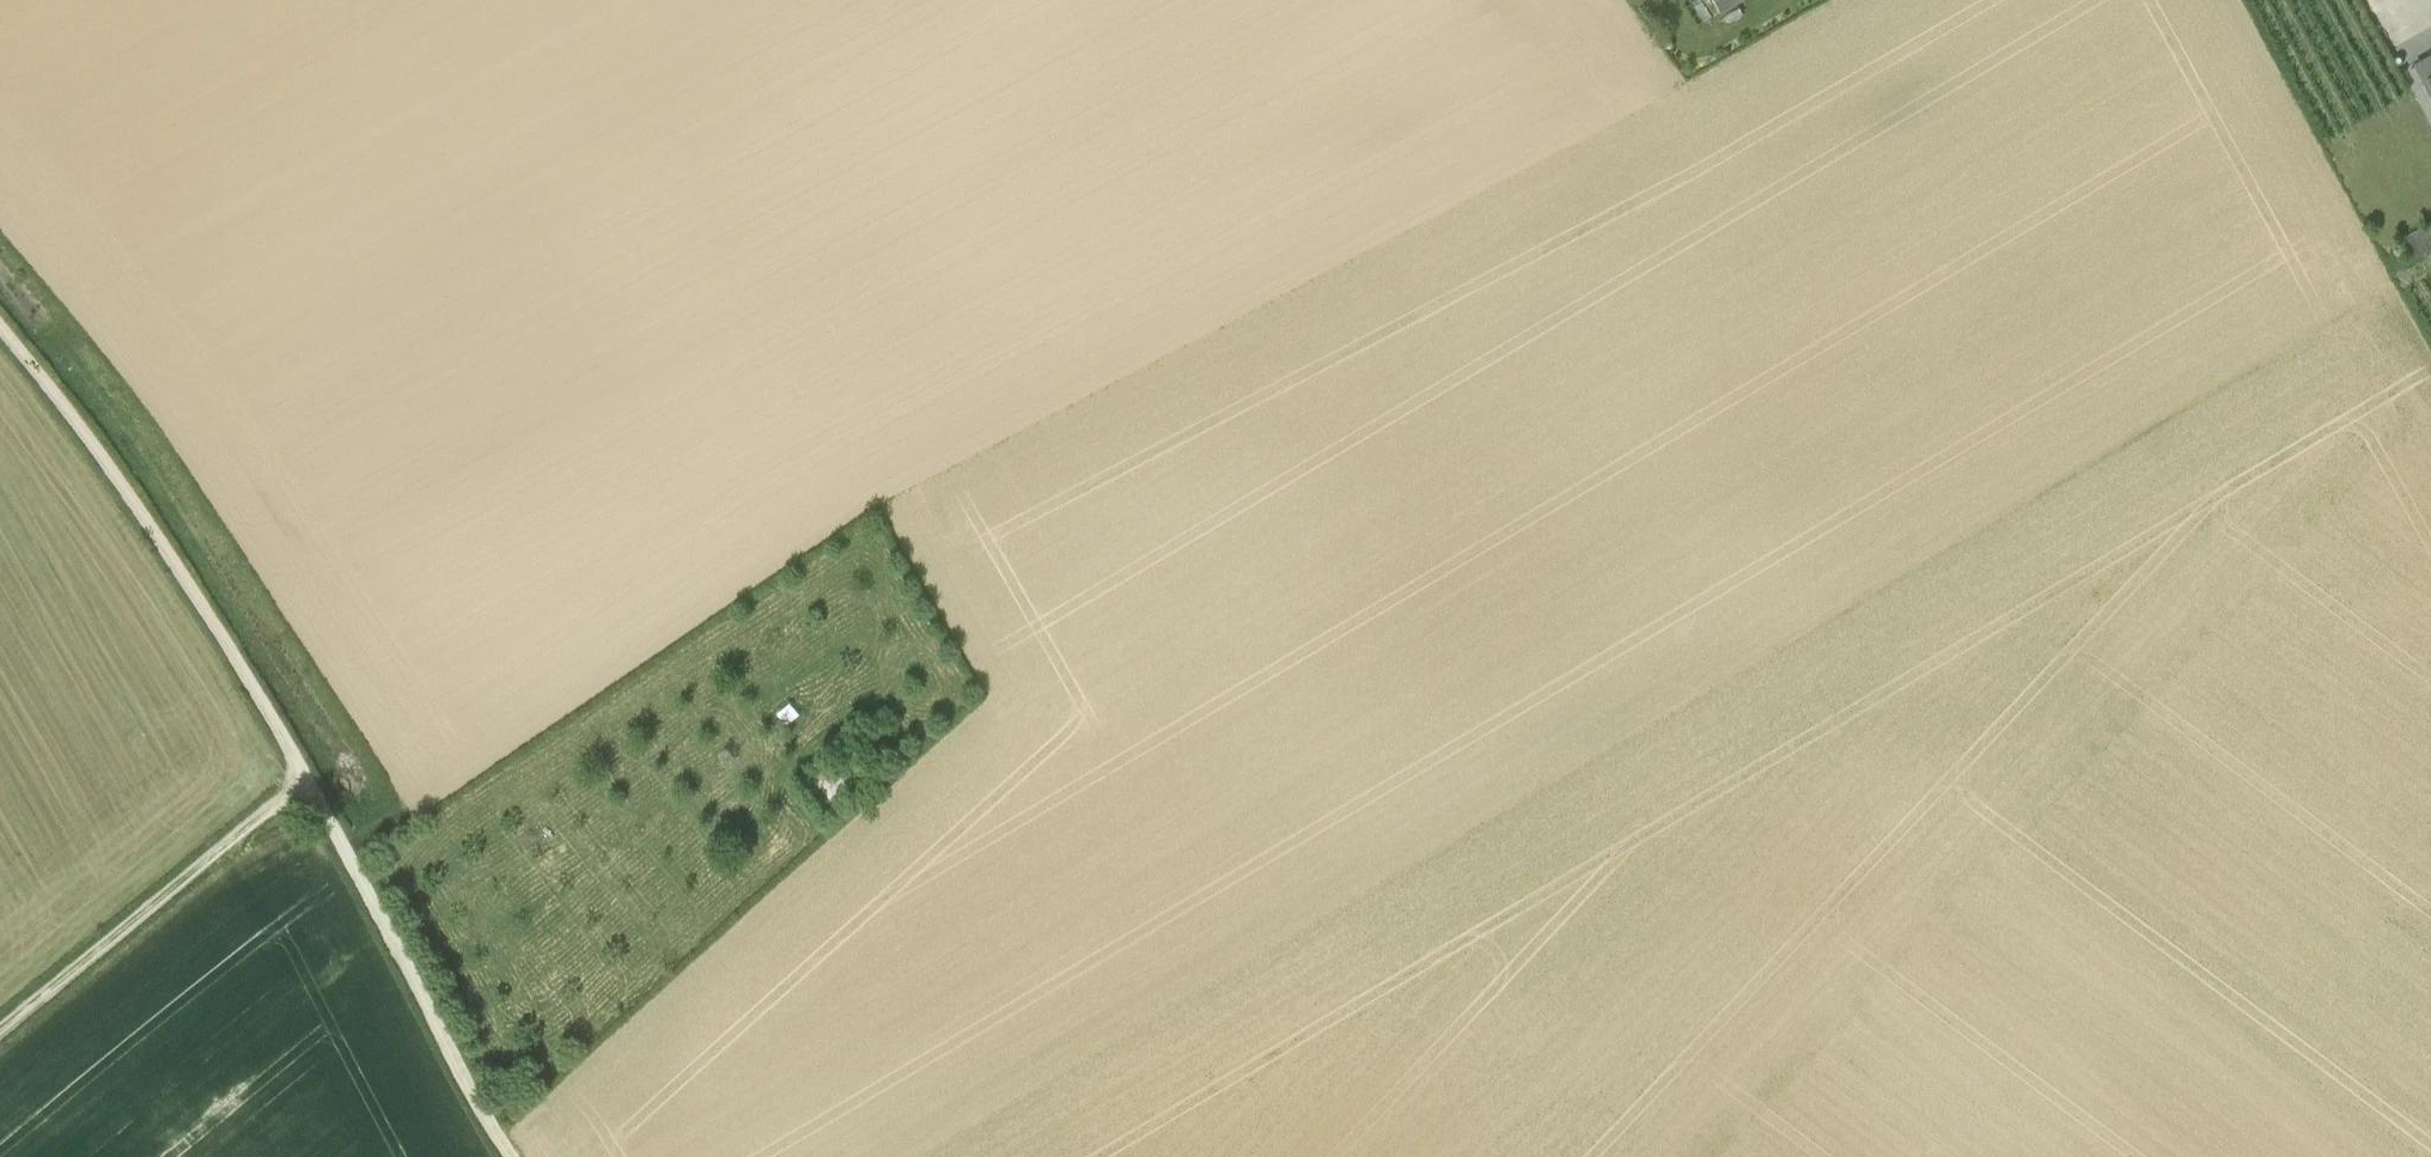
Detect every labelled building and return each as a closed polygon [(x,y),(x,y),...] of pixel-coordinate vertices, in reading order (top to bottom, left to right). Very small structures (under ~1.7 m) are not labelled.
[(2414,254),(2430,244),(2430,220),(2404,238),(2414,254)]
